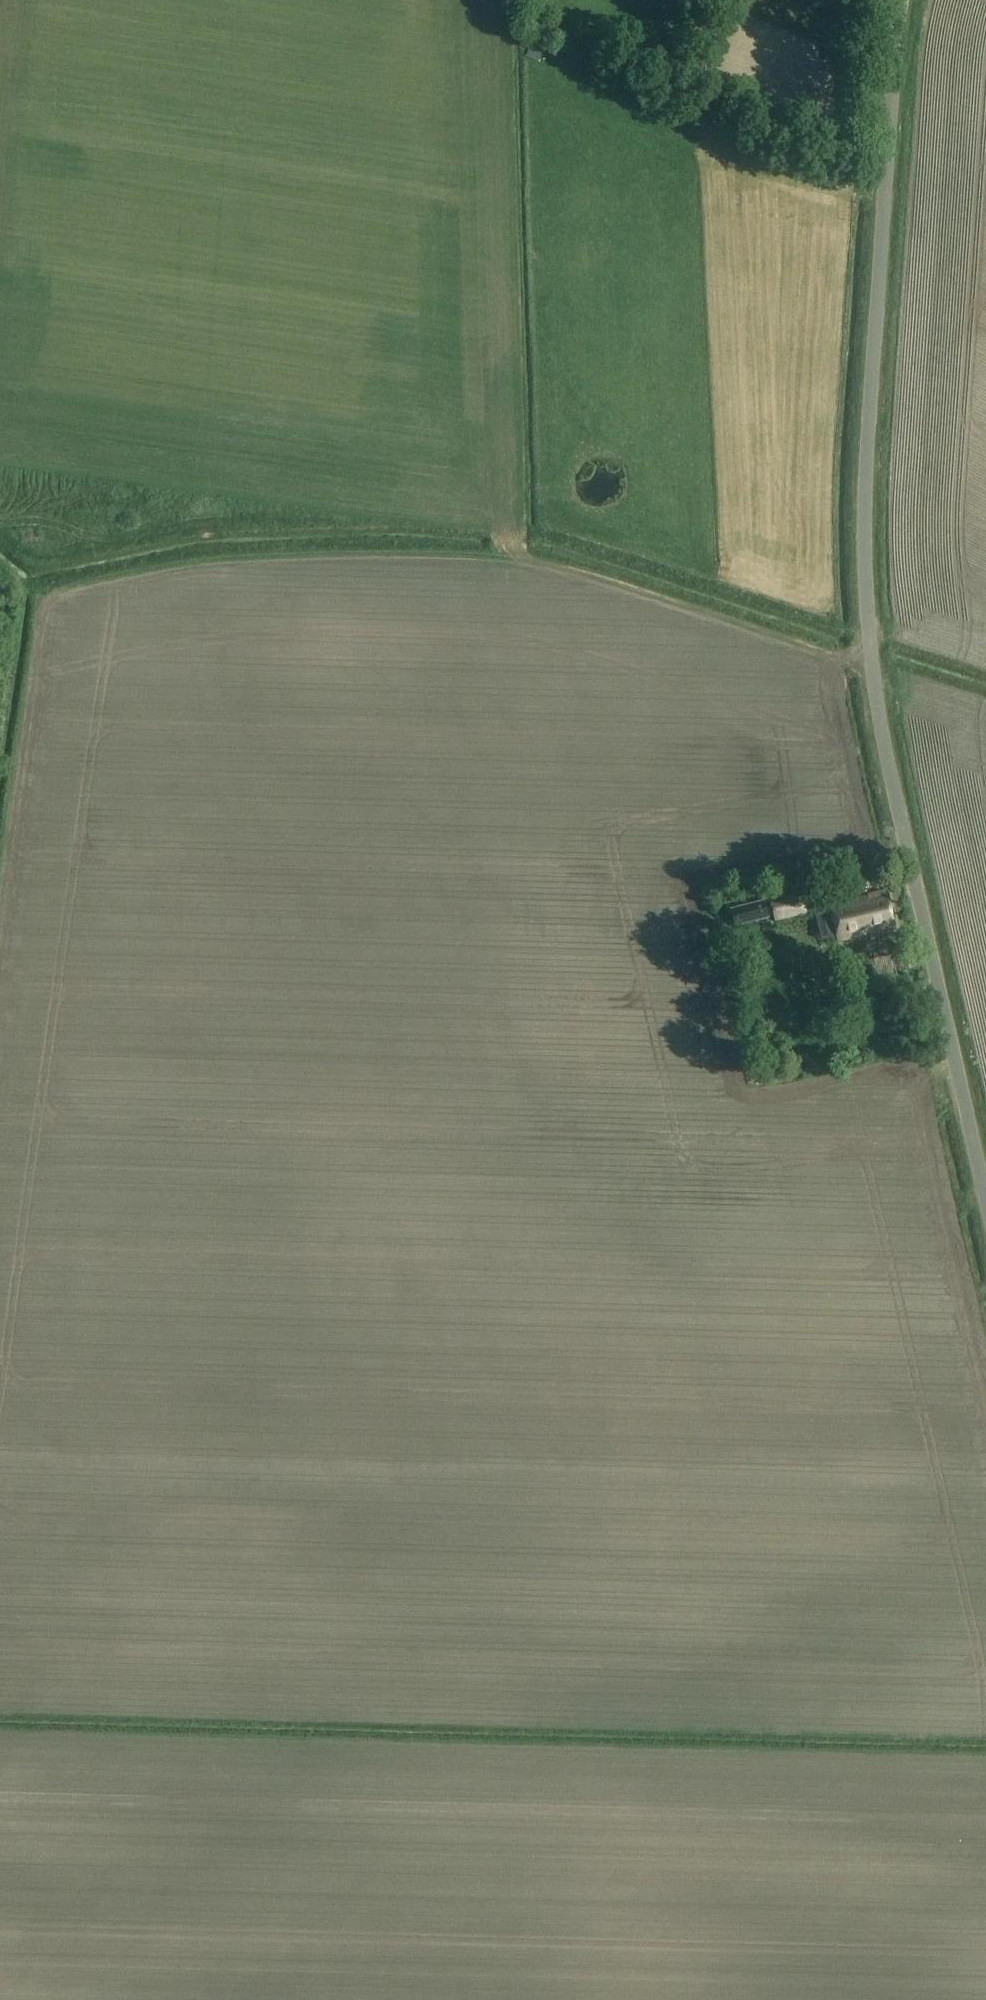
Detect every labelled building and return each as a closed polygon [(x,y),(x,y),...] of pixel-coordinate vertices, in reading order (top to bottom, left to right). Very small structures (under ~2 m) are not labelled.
[(876,930),(893,927),(885,890),(867,894),(868,897),(830,906),(837,941),(865,935),(864,930),(874,928),(876,930)] [(774,922),(806,914),(800,891),(768,899),(774,922)] [(765,898),(730,907),(734,924),(769,916),(765,898)]
